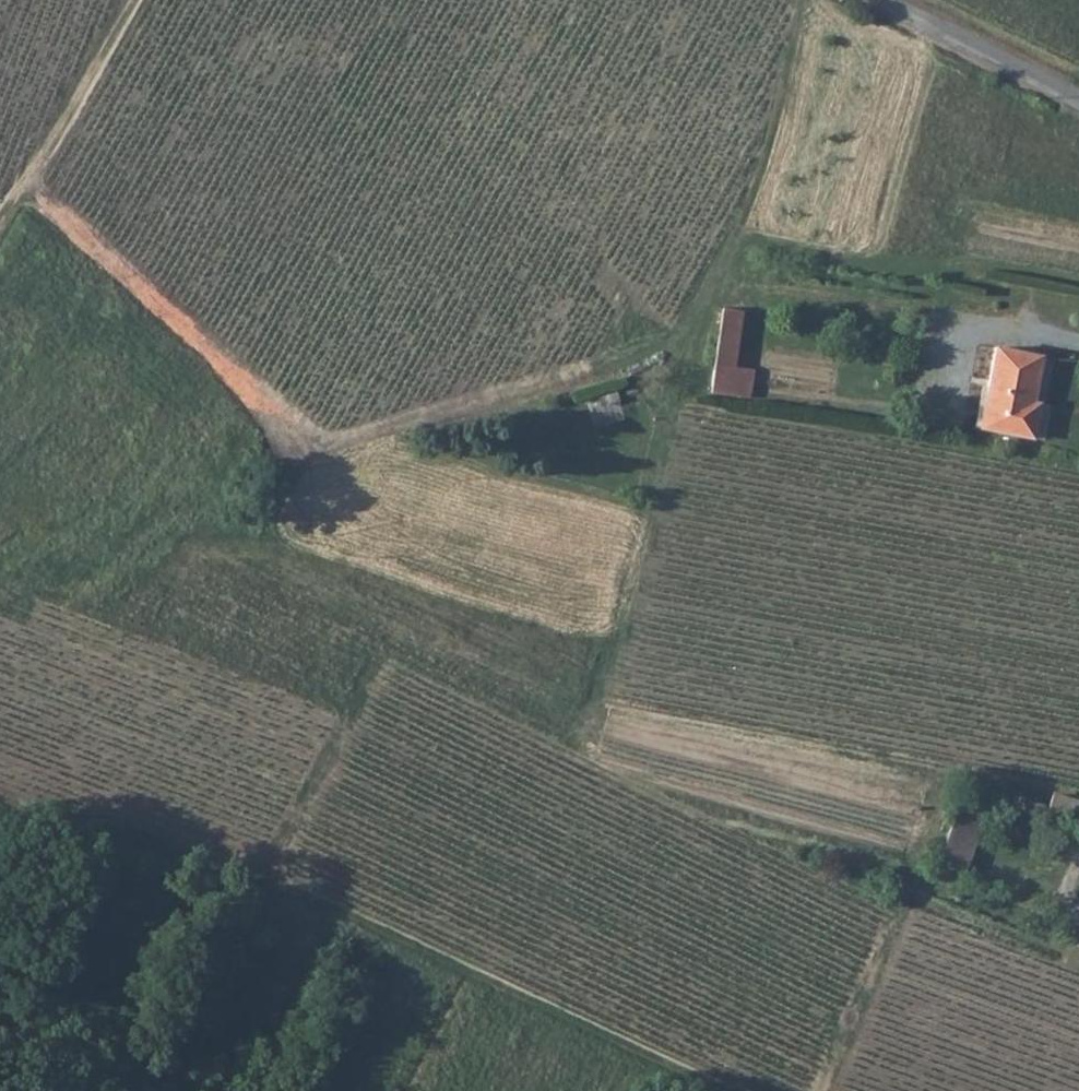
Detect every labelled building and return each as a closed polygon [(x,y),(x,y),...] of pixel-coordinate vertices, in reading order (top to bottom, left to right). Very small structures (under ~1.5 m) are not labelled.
[(736,369),(746,314),(726,311),(712,393),(750,399),(755,372),(736,369)] [(1019,406),(1029,347),(980,339),(967,424),(1022,432),(1026,407),(1019,406)] [(972,788),(955,823),(977,832),(991,796),(972,788)]
